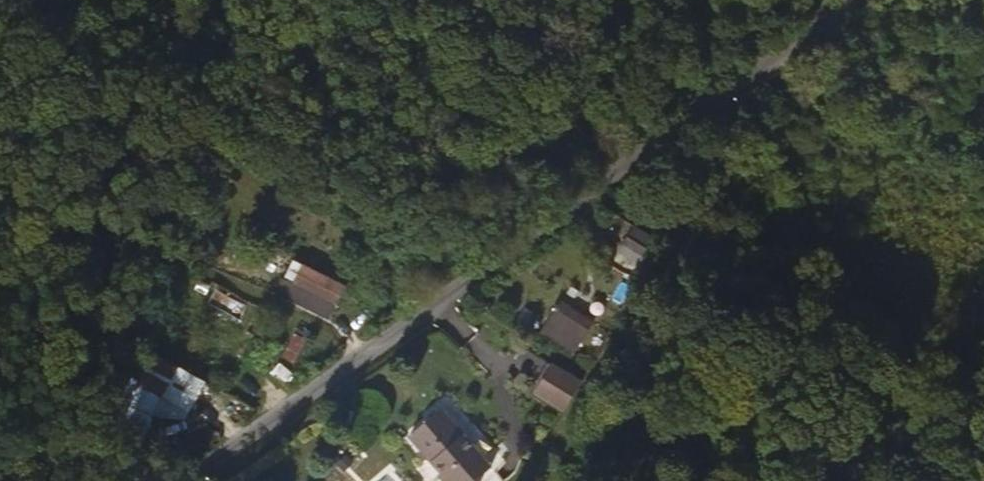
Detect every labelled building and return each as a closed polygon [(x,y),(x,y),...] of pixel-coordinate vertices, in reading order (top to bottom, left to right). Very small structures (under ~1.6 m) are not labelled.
[(649,234),(625,219),(616,233),(640,248),(649,234)] [(290,260),(275,296),(331,320),(347,285),(290,260)] [(604,267),(588,298),(618,313),(634,282),(604,267)] [(552,335),(562,323),(547,311),(536,321),(552,335)] [(571,330),(562,323),(552,335),(560,342),(571,330)] [(295,363),(310,332),(297,325),(282,356),(295,363)] [(163,394),(142,384),(131,408),(180,432),(205,381),(176,367),(163,394)] [(513,403),(529,373),(526,371),(509,400),(513,403)] [(525,410),(543,381),(529,373),(513,403),(525,410)] [(561,391),(543,381),(525,410),(544,422),(561,391)] [(466,473),(424,420),(391,446),(419,480),(417,480),(461,480),(459,478),(466,473)] [(466,473),(459,478),(461,480),(472,480),(466,473)]
